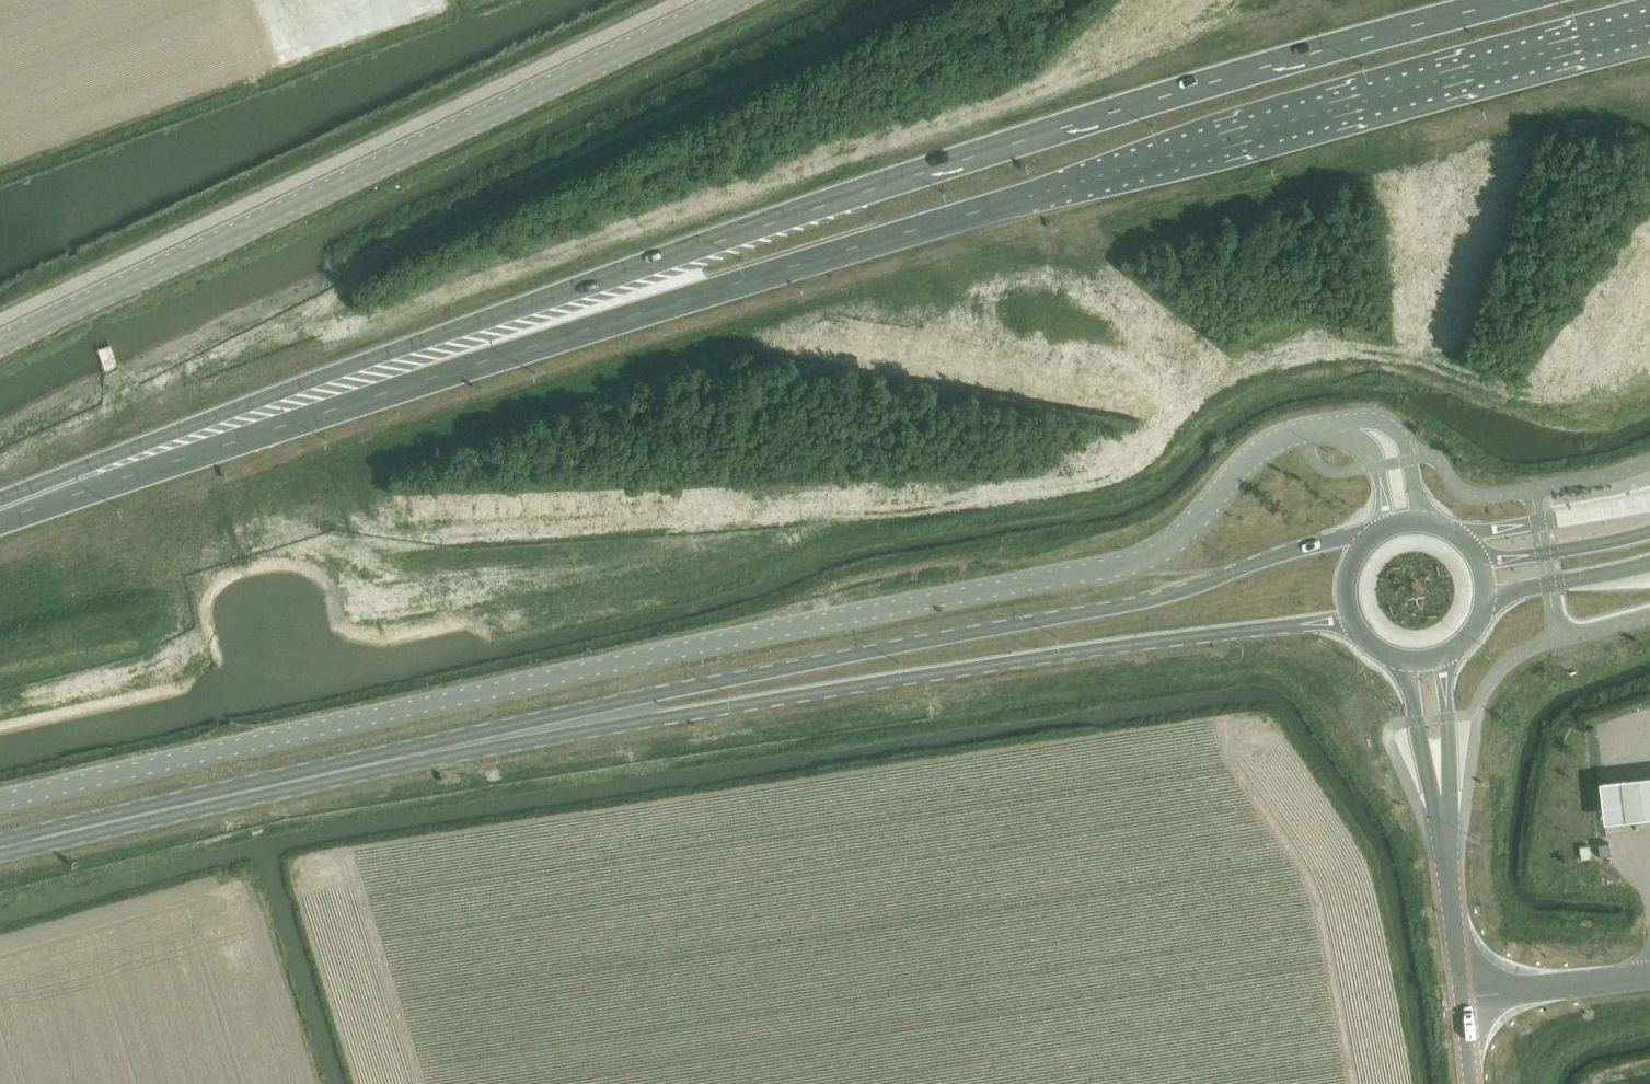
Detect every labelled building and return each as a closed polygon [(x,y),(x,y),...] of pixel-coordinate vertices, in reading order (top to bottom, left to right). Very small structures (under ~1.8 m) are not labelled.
[(1597,789),(1601,828),(1631,825),(1649,823),(1649,783),(1645,784),(1627,786),(1597,789)] [(1609,842),(1598,844),(1600,856),(1611,855),(1609,842)]
